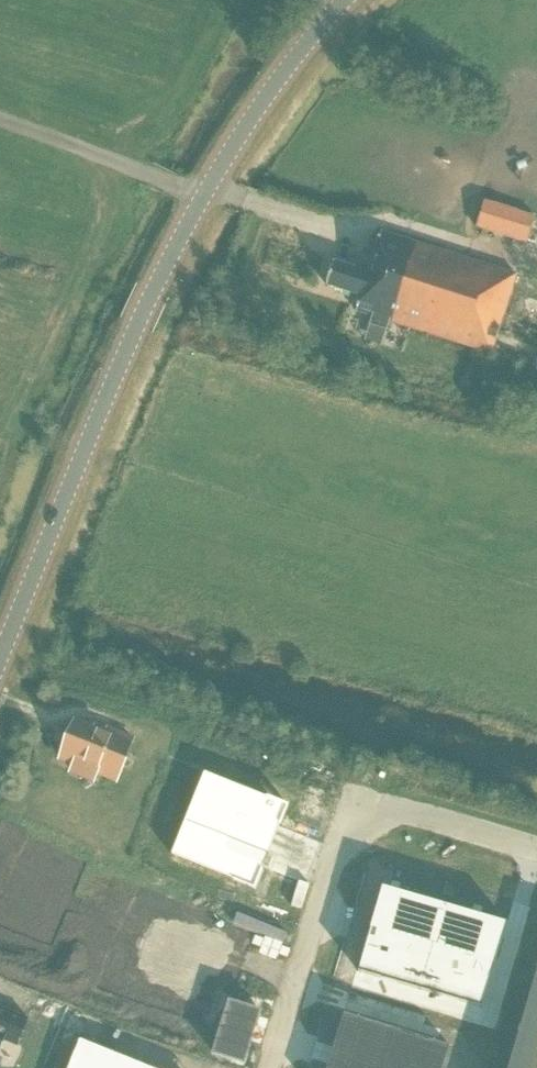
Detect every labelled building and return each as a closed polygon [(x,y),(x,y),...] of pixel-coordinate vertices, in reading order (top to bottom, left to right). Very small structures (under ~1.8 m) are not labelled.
[(526,242),(535,215),(485,200),(476,226),(526,242)] [(333,260),(326,284),(361,295),(356,310),(372,315),(370,323),(387,329),(390,320),(491,353),(517,274),(381,231),(368,271),(333,260)] [(74,720),(60,756),(81,765),(83,759),(98,765),(96,771),(117,779),(133,738),(107,728),(106,732),(74,720)] [(278,795),(196,764),(165,846),(247,877),(278,795)] [(0,896),(0,933),(49,951),(65,910),(60,908),(68,886),(73,888),(84,860),(26,838),(16,865),(32,871),(23,894),(4,887),(0,896)] [(383,887),(359,971),(483,1007),(507,922),(383,887)] [(154,897),(113,999),(223,1043),(248,982),(229,975),(246,934),(154,897)] [(509,1067),(536,1067),(536,971),(509,1067)] [(2,1039),(16,1045),(27,1017),(0,1006),(0,1045),(2,1039)] [(327,1067),(442,1067),(450,1043),(344,1012),(327,1067)] [(44,1067),(153,1067),(59,1030),(44,1067)]
